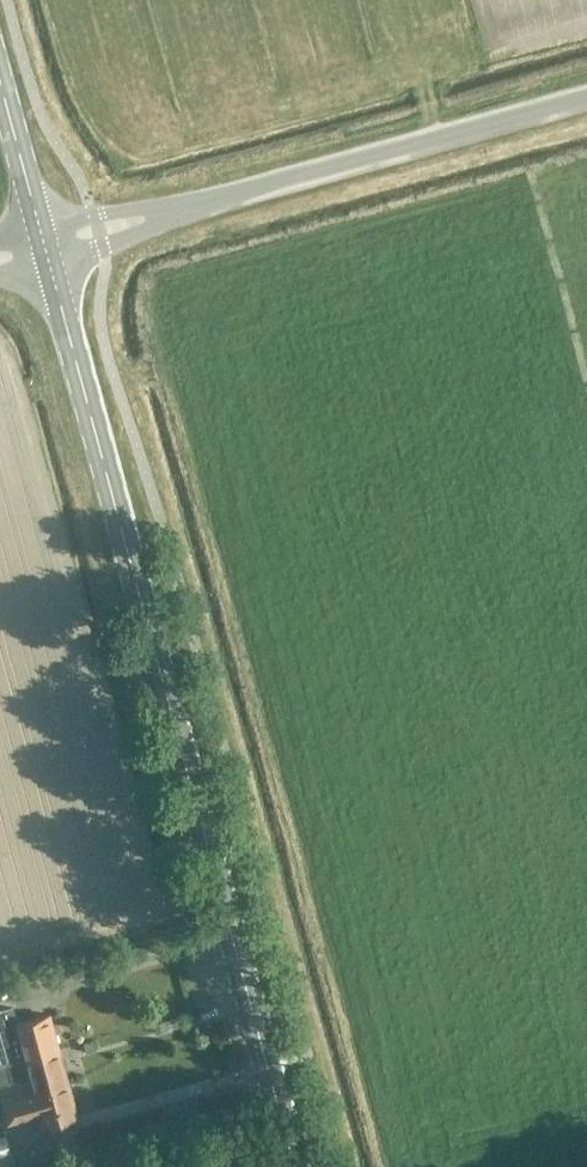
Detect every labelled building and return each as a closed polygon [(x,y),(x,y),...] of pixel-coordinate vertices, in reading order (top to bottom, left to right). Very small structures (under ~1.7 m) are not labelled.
[(194,984),(195,1007),(231,1005),(230,981),(194,984)] [(49,1013),(13,1023),(9,1006),(0,1009),(0,1040),(17,1035),(23,1056),(23,1057),(58,1047),(49,1014),(49,1013)] [(67,1081),(58,1047),(23,1057),(23,1056),(0,1063),(0,1082),(28,1075),(32,1091),(67,1081)] [(38,1112),(41,1123),(40,1123),(41,1125),(77,1115),(76,1114),(67,1081),(32,1091),(1,1099),(7,1121),(38,1112)] [(5,1132),(4,1132),(0,1133),(0,1166),(12,1163),(5,1132)] [(98,1166),(133,1166),(130,1158),(98,1166)]
